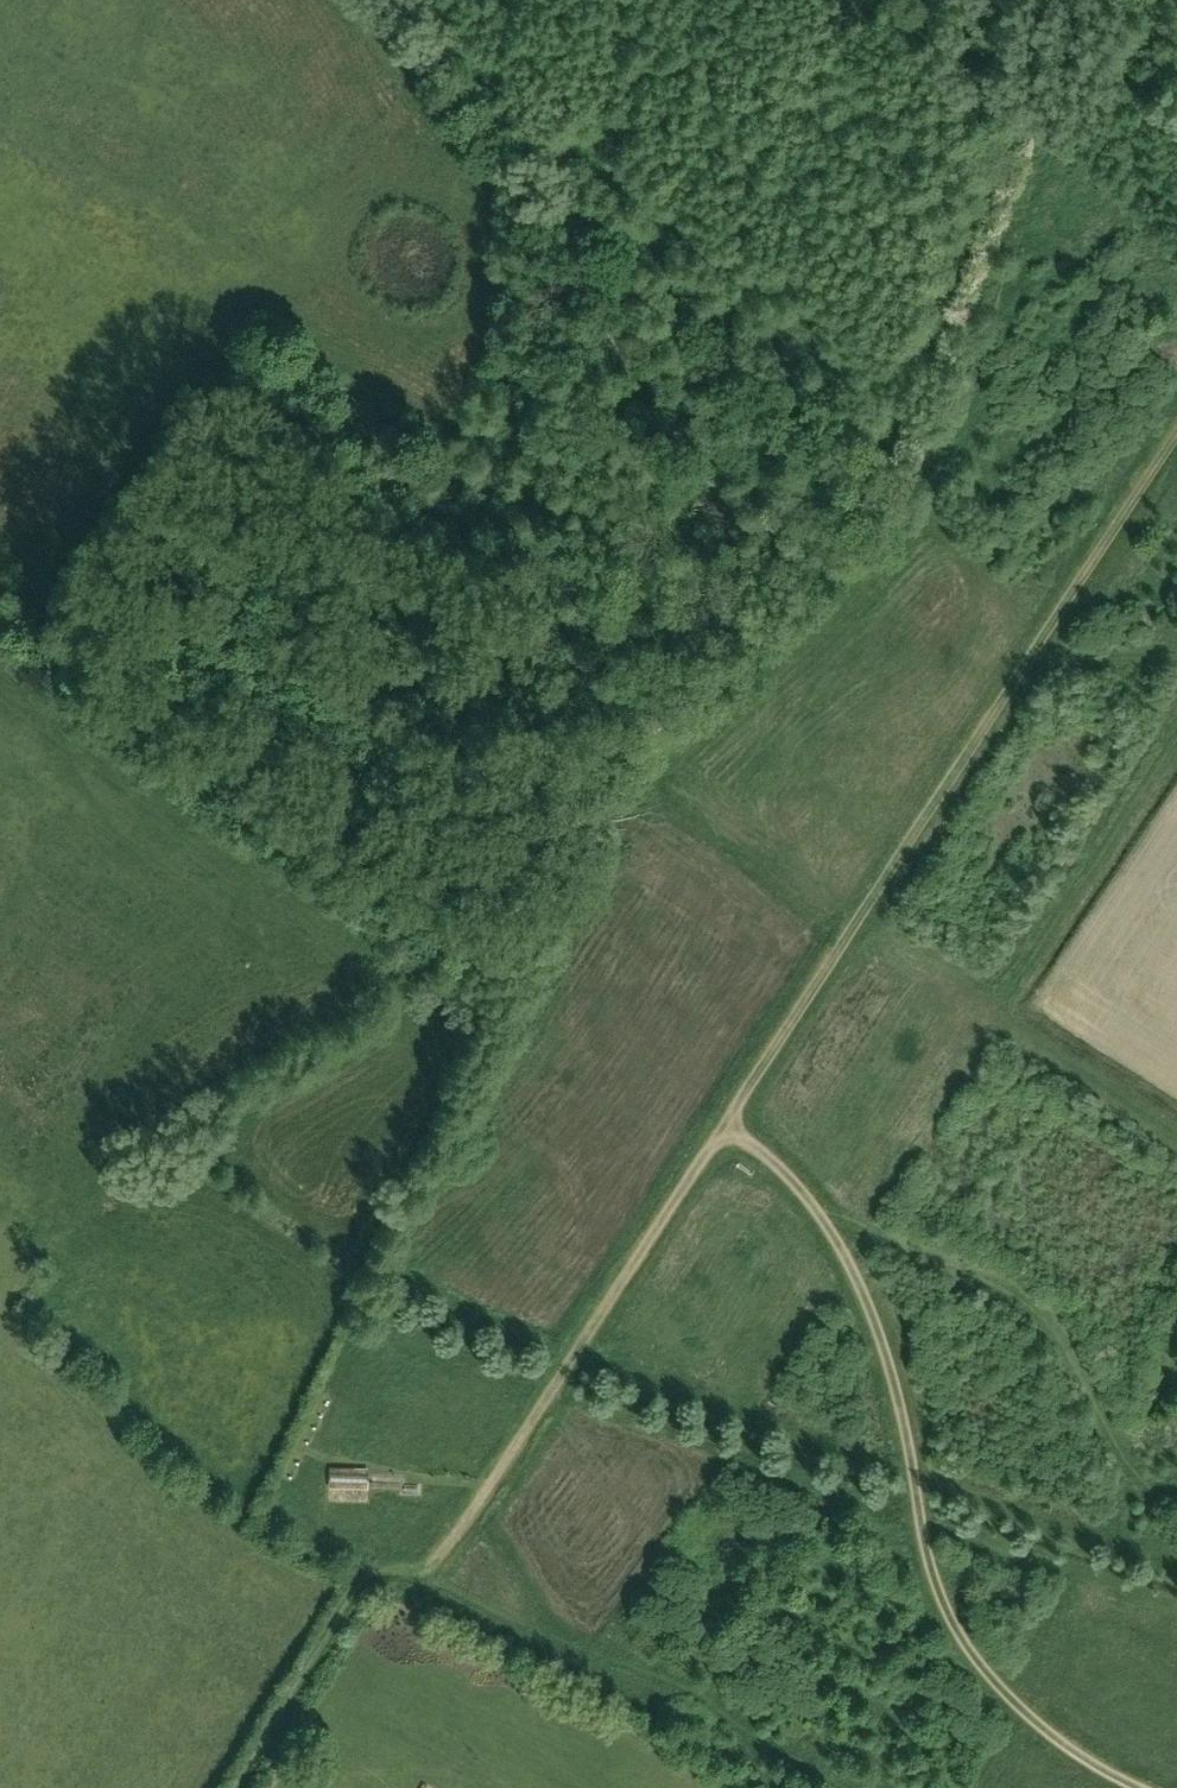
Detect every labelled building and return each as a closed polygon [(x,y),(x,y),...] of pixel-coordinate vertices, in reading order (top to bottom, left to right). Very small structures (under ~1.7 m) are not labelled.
[(372,1487),(372,1468),(334,1467),(333,1486),(372,1487)]
